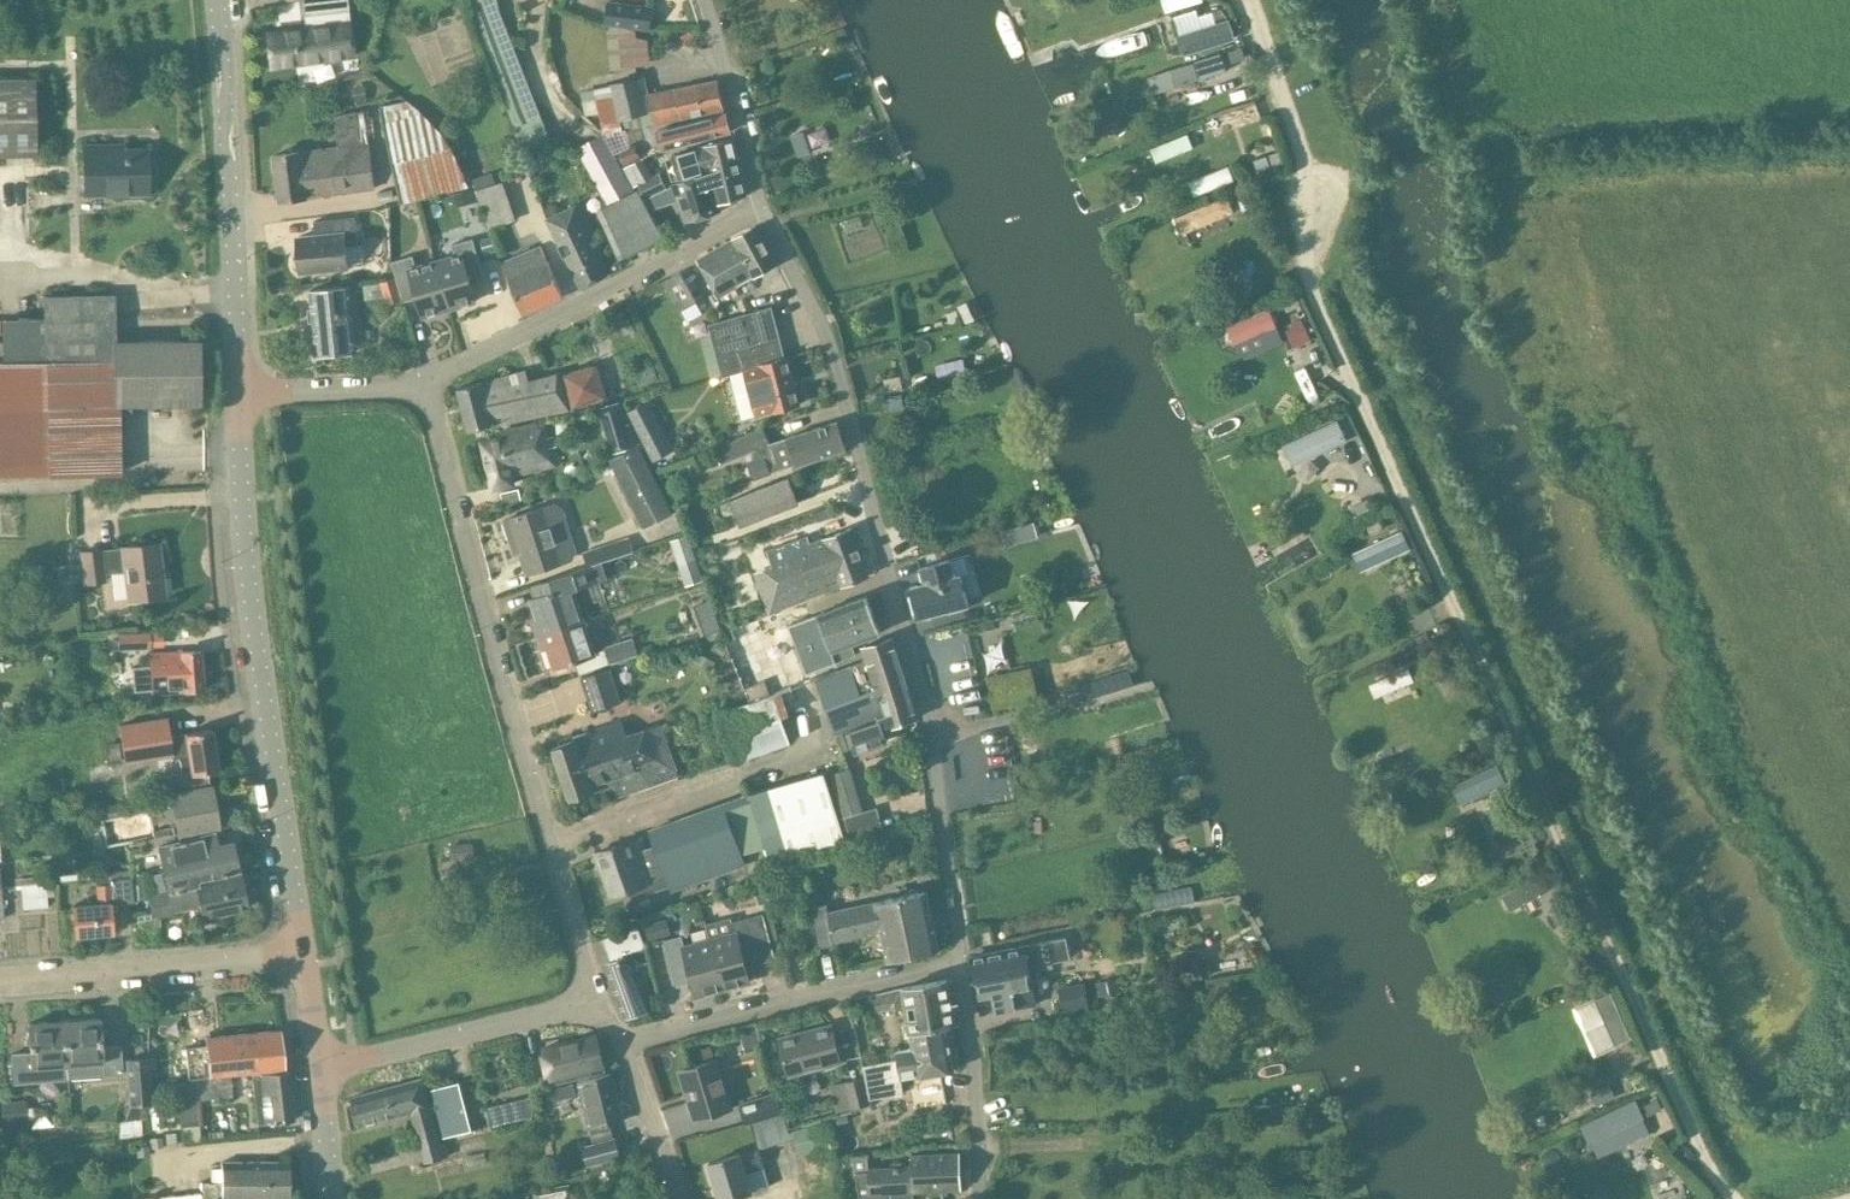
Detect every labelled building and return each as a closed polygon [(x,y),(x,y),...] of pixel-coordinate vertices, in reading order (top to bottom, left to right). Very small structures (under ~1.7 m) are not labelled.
[(306,28),(267,33),(271,65),(353,55),(349,23),(349,21),(329,23),(329,19),(348,17),(346,0),(302,0),(303,16),(305,15),(306,28)] [(498,0),(471,0),(474,13),(473,18),(517,131),(544,121),(500,11),(498,0)] [(608,0),(607,0),(604,24),(650,30),(653,6),(608,0)] [(1185,32),(1192,54),(1242,38),(1236,16),(1185,32)] [(637,37),(636,30),(607,25),(610,72),(625,71),(624,68),(651,65),(648,40),(637,37)] [(1157,91),(1232,69),(1227,51),(1152,74),(1157,91)] [(719,81),(676,90),(675,87),(648,93),(644,76),(611,84),(611,86),(581,91),(585,115),(600,113),(601,123),(620,120),(622,130),(653,124),(653,125),(682,120),(682,117),(725,108),(719,81)] [(0,78),(0,156),(37,155),(35,77),(0,78)] [(380,106),(401,203),(470,186),(451,146),(443,133),(407,100),(380,106)] [(274,170),(278,171),(281,200),(377,188),(371,145),(369,143),(365,109),(335,115),(339,147),(276,155),(276,158),(273,159),(274,170)] [(726,114),(673,127),(672,125),(655,129),(661,151),(678,146),(677,145),(730,131),(726,114)] [(665,237),(639,189),(635,191),(602,133),(576,148),(607,204),(598,209),(620,258),(665,237)] [(1193,133),(1151,143),(1155,158),(1197,148),(1193,133)] [(734,138),(705,145),(671,155),(672,157),(666,159),(672,180),(678,178),(679,182),(711,172),(708,161),(737,153),(734,138)] [(618,153),(624,165),(641,156),(634,144),(618,153)] [(112,147),(86,147),(87,192),(147,192),(146,150),(112,151),(112,147)] [(711,172),(679,182),(678,183),(693,227),(723,209),(720,202),(746,195),(737,153),(708,161),(711,172)] [(1234,167),(1185,177),(1188,192),(1237,182),(1234,167)] [(660,172),(638,183),(646,198),(667,188),(660,172)] [(476,191),(481,206),(486,221),(489,229),(516,220),(503,181),(476,191)] [(478,199),(475,189),(455,194),(457,204),(478,199)] [(650,209),(666,204),(662,191),(646,198),(644,199),(650,209)] [(1190,232),(1239,210),(1231,192),(1182,214),(1190,232)] [(549,220),(573,269),(580,286),(607,273),(600,257),(606,254),(581,204),(549,220)] [(315,236),(296,238),(299,272),(347,268),(347,267),(364,266),(362,245),(358,246),(355,217),(314,221),(315,236)] [(776,263),(756,226),(733,238),(734,241),(700,260),(720,296),(738,286),(737,285),(776,263)] [(437,261),(449,308),(477,300),(472,282),(486,278),(474,238),(453,244),(456,256),(437,261)] [(543,246),(503,263),(524,313),(564,296),(543,246)] [(449,308),(437,261),(417,267),(414,255),(393,261),(404,302),(418,298),(423,316),(449,308)] [(699,301),(682,271),(663,281),(680,312),(681,311),(687,321),(702,313),(697,302),(699,301)] [(403,300),(396,277),(380,282),(387,305),(403,300)] [(312,290),(314,309),(309,309),(311,321),(315,321),(319,355),(357,351),(351,287),(312,290)] [(45,318),(1,318),(1,341),(0,341),(0,476),(122,473),(120,404),(200,403),(199,340),(181,340),(180,333),(139,334),(139,340),(115,340),(115,295),(44,296),(45,318)] [(724,376),(744,371),(756,417),(774,412),(773,410),(800,403),(788,358),(787,358),(773,306),(710,323),(724,376)] [(1274,306),(1233,325),(1247,358),(1289,339),(1274,306)] [(1288,324),(1298,346),(1315,338),(1305,316),(1288,324)] [(609,398),(598,364),(562,374),(573,409),(609,398)] [(483,381),(459,387),(469,430),(494,424),(494,426),(572,409),(562,374),(562,371),(558,372),(531,379),(527,369),(483,381)] [(1300,464),(1353,439),(1343,417),(1290,442),(1300,464)] [(640,426),(656,458),(664,454),(671,450),(655,419),(648,423),(640,426)] [(515,483),(513,475),(561,464),(552,421),(503,432),(504,437),(483,442),(494,488),(515,483)] [(764,427),(715,448),(722,464),(762,448),(765,456),(771,474),(798,465),(845,450),(846,449),(837,422),(790,438),(770,444),(764,427)] [(626,424),(604,431),(610,453),(636,446),(630,423),(626,424)] [(609,460),(644,528),(674,513),(639,445),(609,460)] [(797,473),(731,500),(743,529),(810,502),(797,473)] [(1372,511),(1367,500),(1353,507),(1359,518),(1372,511)] [(563,508),(555,504),(506,520),(513,539),(517,538),(529,573),(572,559),(577,551),(563,508)] [(809,542),(807,537),(770,551),(768,552),(774,566),(774,567),(784,592),(765,599),(770,613),(843,584),(869,575),(851,529),(826,538),(810,544),(809,542)] [(1366,568),(1416,550),(1409,530),(1359,548),(1366,568)] [(686,535),(670,540),(677,563),(694,558),(686,535)] [(124,560),(126,571),(129,599),(165,594),(159,542),(103,549),(104,562),(124,560)] [(106,573),(103,549),(103,547),(80,550),(81,564),(83,582),(84,583),(106,581),(106,573)] [(540,597),(532,599),(545,636),(586,622),(575,590),(608,578),(602,562),(550,579),(535,584),(540,597)] [(58,584),(74,583),(83,582),(81,564),(56,566),(58,584)] [(924,584),(912,587),(920,616),(968,603),(960,574),(955,576),(952,565),(943,567),(921,573),(924,584)] [(790,624),(809,672),(835,662),(857,655),(852,643),(882,632),(868,596),(868,595),(790,624)] [(702,636),(720,629),(716,618),(698,625),(702,636)] [(595,651),(586,622),(545,636),(555,668),(576,661),(580,674),(611,663),(605,647),(595,651)] [(118,649),(151,649),(151,632),(118,633),(118,649)] [(839,671),(819,678),(837,733),(849,731),(855,725),(878,717),(878,720),(881,719),(878,710),(886,708),(882,695),(909,686),(893,638),(863,648),(866,659),(837,669),(839,671)] [(637,654),(632,639),(605,647),(611,663),(628,657),(637,654)] [(152,654),(153,667),(133,668),(135,691),(154,690),(154,692),(203,688),(201,651),(180,652),(152,654)] [(622,702),(611,668),(581,678),(592,712),(622,702)] [(855,725),(849,731),(856,750),(889,740),(885,728),(919,717),(909,686),(882,695),(886,708),(878,710),(881,719),(878,720),(878,717),(855,725)] [(168,718),(119,725),(125,761),(172,754),(172,758),(180,756),(182,773),(158,777),(161,794),(164,793),(209,785),(206,771),(218,770),(212,729),(187,733),(171,735),(168,718)] [(570,798),(597,789),(597,790),(615,784),(619,796),(680,775),(678,770),(663,724),(627,736),(622,721),(578,736),(579,739),(553,748),(570,798)] [(1476,791),(1518,773),(1512,760),(1471,778),(1476,791)] [(850,767),(831,773),(844,817),(863,811),(850,767)] [(764,848),(768,859),(768,860),(771,868),(840,847),(844,846),(844,845),(823,775),(749,796),(750,799),(764,848)] [(209,785),(164,793),(168,817),(176,816),(179,834),(220,827),(212,785),(209,785)] [(645,849),(644,847),(641,838),(597,853),(612,895),(629,889),(632,897),(666,885),(664,877),(667,876),(672,891),(745,865),(741,854),(725,807),(723,803),(650,829),(656,845),(645,849)] [(215,833),(160,847),(170,885),(171,890),(239,874),(232,843),(218,847),(215,833)] [(1516,907),(1556,888),(1548,872),(1508,891),(1516,907)] [(172,892),(166,894),(168,905),(182,905),(182,911),(203,906),(206,918),(248,908),(240,874),(239,874),(171,890),(172,892)] [(97,904),(75,906),(77,935),(112,932),(110,902),(111,902),(111,904),(133,902),(131,877),(110,879),(111,883),(96,884),(97,904)] [(752,880),(759,904),(769,902),(762,877),(752,880)] [(50,905),(49,880),(23,881),(24,907),(50,905)] [(927,890),(877,901),(884,932),(890,961),(940,950),(927,890)] [(182,911),(182,905),(168,905),(166,894),(151,897),(156,917),(182,911)] [(827,904),(812,907),(819,947),(835,945),(839,944),(839,941),(884,932),(877,901),(829,910),(827,904)] [(711,940),(724,988),(751,981),(747,966),(764,962),(751,917),(732,922),(735,933),(711,940)] [(605,956),(645,942),(638,924),(599,939),(605,956)] [(724,988),(711,940),(686,946),(683,935),(665,940),(677,985),(693,980),(698,995),(724,988)] [(993,995),(997,1012),(1017,1008),(1017,1009),(1038,1005),(1030,966),(1070,957),(1066,937),(1026,946),(972,957),(977,983),(978,983),(981,997),(993,995)] [(650,1010),(628,955),(625,956),(623,950),(611,955),(613,961),(608,963),(629,1018),(650,1010)] [(912,1031),(946,1023),(956,1021),(948,981),(905,989),(908,1007),(911,1031),(912,1031)] [(1099,1004),(1096,990),(1086,992),(1085,984),(1061,988),(1065,1012),(1089,1008),(1089,1006),(1099,1004)] [(1620,1027),(1630,1023),(1615,988),(1576,1005),(1596,1054),(1626,1041),(1620,1027)] [(100,1018),(65,1021),(68,1064),(69,1078),(87,1077),(123,1074),(120,1046),(102,1047),(100,1018)] [(32,1052),(11,1053),(13,1082),(48,1080),(69,1078),(68,1064),(65,1021),(30,1023),(32,1052)] [(946,1023),(912,1031),(915,1048),(898,1051),(899,1059),(863,1066),(869,1099),(903,1093),(901,1078),(920,1075),(920,1076),(954,1069),(946,1023)] [(832,1025),(781,1038),(791,1074),(841,1061),(832,1025)] [(208,1037),(208,1045),(185,1047),(188,1077),(211,1075),(284,1068),(280,1030),(208,1037)] [(597,1036),(545,1049),(554,1084),(577,1079),(606,1071),(597,1036)] [(130,1102),(146,1101),(152,1101),(149,1058),(128,1059),(130,1102)] [(706,1063),(682,1071),(697,1119),(733,1108),(718,1060),(715,1060),(706,1063)] [(294,1120),(288,1070),(252,1074),(257,1124),(294,1120)] [(614,1137),(610,1123),(624,1120),(613,1073),(580,1081),(592,1128),(590,1129),(593,1143),(583,1145),(588,1166),(622,1157),(616,1136),(614,1137)] [(172,1102),(233,1096),(231,1076),(225,1077),(225,1074),(206,1076),(206,1079),(170,1083),(172,1102)] [(870,1107),(864,1077),(830,1085),(837,1112),(853,1108),(853,1110),(870,1107)] [(423,1079),(353,1098),(353,1099),(361,1125),(411,1112),(424,1162),(449,1156),(446,1144),(442,1145),(432,1106),(431,1106),(423,1079)] [(472,1131),(459,1081),(431,1089),(444,1138),(472,1131)] [(574,1083),(551,1089),(551,1091),(545,1092),(547,1100),(553,1099),(554,1100),(577,1095),(574,1083)] [(777,1092),(739,1103),(745,1123),(783,1112),(777,1092)] [(1601,1156),(1656,1133),(1642,1098),(1586,1121),(1601,1156)] [(3,1125),(27,1123),(25,1100),(1,1102),(3,1125)] [(488,1110),(492,1127),(511,1122),(507,1106),(488,1110)] [(752,1123),(760,1150),(795,1140),(800,1156),(835,1146),(827,1120),(790,1131),(785,1113),(752,1123)] [(747,1172),(765,1167),(759,1148),(710,1164),(721,1198),(726,1198),(753,1191),(747,1172)] [(913,1156),(914,1165),(868,1167),(867,1154),(852,1156),(855,1171),(852,1172),(855,1198),(915,1198),(915,1190),(961,1188),(960,1153),(913,1156)] [(224,1162),(224,1198),(289,1198),(289,1162),(224,1162)] [(543,1198),(575,1198),(574,1188),(542,1192),(543,1198)]
